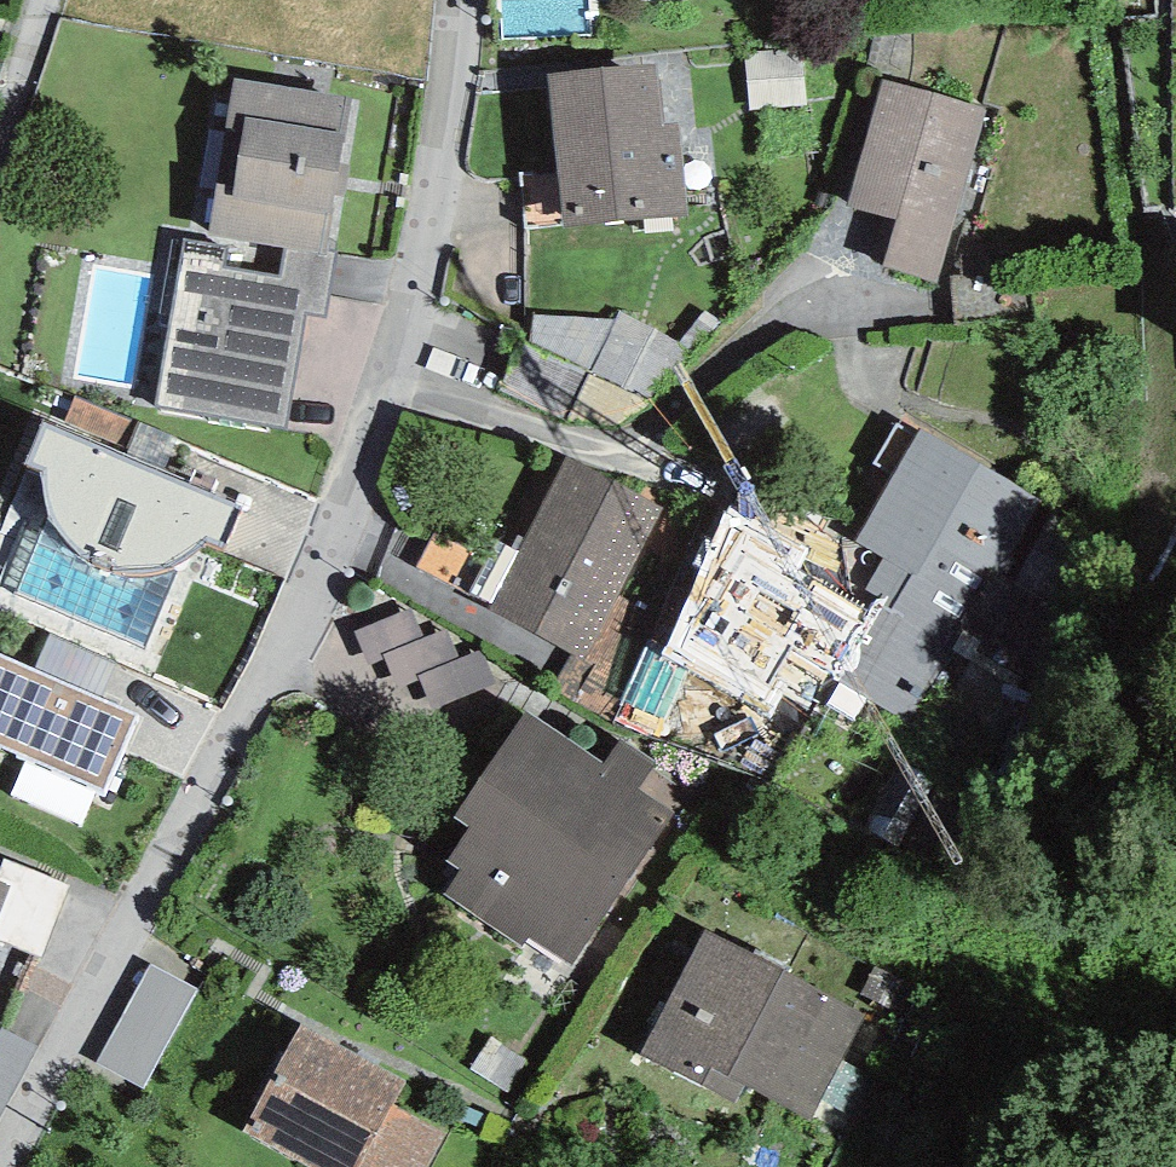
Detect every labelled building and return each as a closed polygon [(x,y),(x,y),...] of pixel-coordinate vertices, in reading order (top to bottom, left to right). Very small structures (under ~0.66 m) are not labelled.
[(548,74),(564,228),(686,215),(677,124),(663,126),(656,63),(548,74)] [(353,98),(234,78),(207,242),(184,238),(155,407),(287,429),(306,314),(326,317),(338,250),(328,248),(353,98)] [(986,108),(883,80),(847,206),(897,220),(884,265),(938,284),(986,108)] [(240,510),(43,421),(24,463),(39,471),(43,486),(47,502),(52,518),(59,531),(69,544),(83,556),(99,568),(114,573),(130,575),(148,574),(167,569),(193,555),(206,542),(224,549),(240,510)] [(1053,512),(922,429),(856,542),(885,559),(867,589),(883,597),(840,677),(905,719),(967,625),(984,636),(1053,512)] [(662,509),(565,457),(489,609),(572,653),(585,660),(617,597),(662,509)] [(807,552),(725,511),(664,651),(768,713),(782,693),(805,704),(861,608),(800,574),(807,552)] [(657,616),(617,597),(585,660),(572,653),(552,689),(611,722),(657,616)] [(383,655),(423,639),(411,609),(354,632),(368,667),(385,660),(383,655)] [(460,659),(448,629),(423,639),(383,655),(385,660),(398,689),(420,680),(418,676),(460,659)] [(460,659),(418,676),(420,680),(431,710),(495,683),(480,650),(460,659)] [(0,653),(0,746),(105,790),(139,715),(0,653)] [(604,764),(527,713),(454,816),(468,826),(446,859),(460,870),(444,894),(522,948),(530,938),(571,965),(675,812),(636,788),(656,763),(621,740),(604,764)] [(0,880),(0,914),(12,885),(0,880)] [(704,931),(641,1054),(735,1104),(744,1087),(806,1121),(864,1015),(704,931)] [(197,988),(153,964),(99,1062),(142,1086),(197,988)] [(243,1132),(306,1166),(426,1166),(444,1134),(394,1104),(406,1081),(302,1026),(243,1132)] [(3,1028),(0,1034),(0,1117),(38,1047),(3,1028)]
